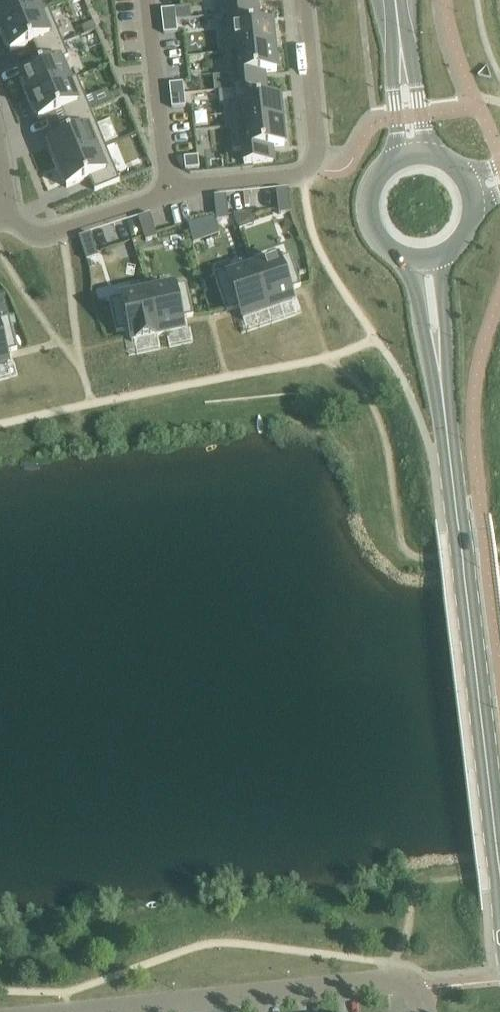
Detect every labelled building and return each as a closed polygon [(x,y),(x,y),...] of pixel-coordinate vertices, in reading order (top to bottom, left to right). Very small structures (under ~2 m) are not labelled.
[(45,12),(45,11),(40,0),(10,0),(0,4),(0,30),(45,12)] [(217,2),(227,1),(228,15),(258,12),(256,0),(217,0),(217,2)] [(176,20),(175,8),(161,10),(162,22),(176,20)] [(6,49),(9,48),(10,52),(33,42),(38,54),(63,44),(49,9),(45,11),(45,12),(0,30),(0,33),(6,49)] [(277,47),(275,28),(272,28),(272,24),(259,25),(258,12),(228,15),(230,28),(220,29),(222,53),(277,47)] [(176,20),(162,22),(164,33),(177,32),(176,20)] [(93,22),(82,27),(85,35),(96,30),(93,22)] [(73,80),(73,79),(64,59),(69,57),(63,44),(38,54),(43,66),(20,75),(22,79),(19,80),(27,98),(73,80)] [(276,67),(279,67),(277,47),(222,53),(225,77),(234,76),(236,89),(262,86),(261,73),(277,71),(276,67)] [(73,80),(27,98),(34,117),(37,116),(38,120),(61,110),(66,122),(91,112),(113,103),(107,90),(86,99),(77,77),(73,79),(73,80)] [(170,96),(184,94),(183,82),(169,84),(170,96)] [(280,102),(279,98),(264,100),(262,86),(236,89),(237,102),(228,103),(230,127),(284,122),(282,102),(280,102)] [(119,87),(111,90),(116,101),(123,98),(119,87)] [(186,106),(184,94),(170,96),(172,108),(186,106)] [(91,112),(66,122),(71,134),(48,143),(50,147),(47,148),(55,167),(105,146),(91,112)] [(284,145),(284,141),(287,141),(284,122),(230,127),(233,151),(242,150),(244,164),(269,162),(268,147),(284,145)] [(89,178),(95,191),(120,181),(105,146),(55,167),(62,185),(65,184),(67,188),(89,178)] [(199,168),(198,156),(184,158),(185,169),(199,168)] [(288,189),(276,190),(278,209),(279,214),(291,213),(288,189)] [(226,196),(214,197),(216,216),(217,221),(229,219),(228,215),(226,196)] [(150,214),(138,218),(144,236),(146,241),(157,237),(156,233),(150,214)] [(214,221),(188,227),(193,246),(219,236),(214,221)] [(91,234),(79,237),(87,260),(98,257),(97,252),(91,234)] [(254,267),(253,267),(268,311),(292,303),(288,291),(294,289),(301,286),(290,255),(254,267)] [(252,262),(214,276),(226,312),(233,310),(239,308),(243,319),(268,311),(253,267),(254,267),(252,262)] [(187,284),(148,292),(158,337),(167,335),(183,331),(181,319),(187,318),(194,316),(187,284)] [(148,292),(109,300),(116,333),(123,331),(129,330),(132,342),(134,342),(158,337),(148,292)] [(8,365),(5,353),(11,351),(18,350),(16,346),(15,338),(4,296),(0,297),(0,367),(8,365)]
